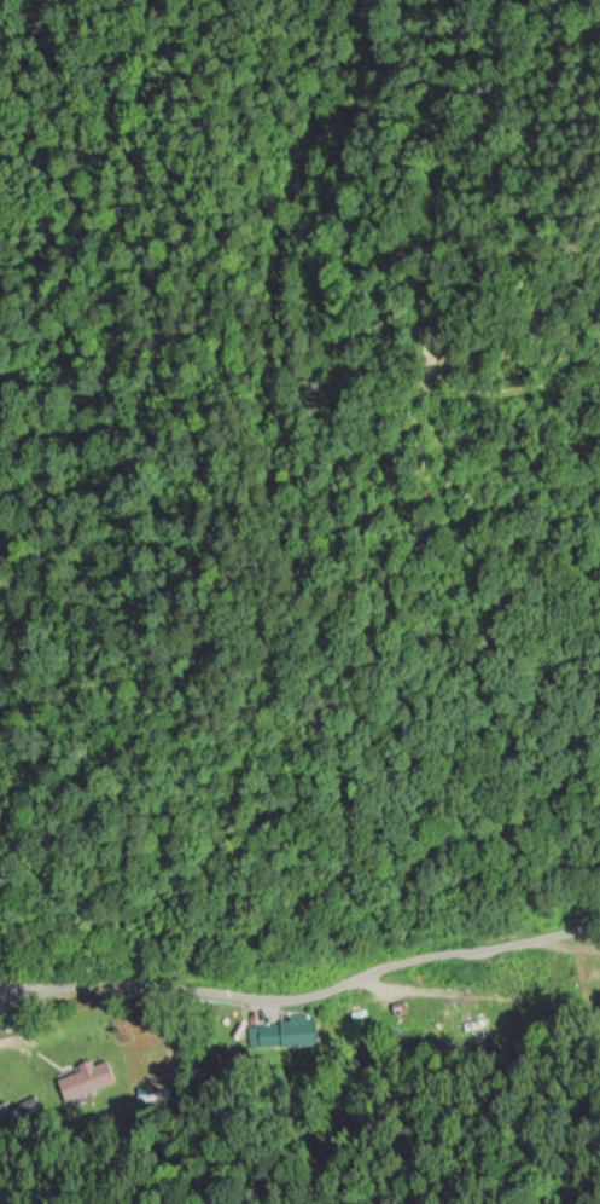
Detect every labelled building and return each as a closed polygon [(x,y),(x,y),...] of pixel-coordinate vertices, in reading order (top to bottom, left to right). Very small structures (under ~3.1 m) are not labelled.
[(248,1026),(249,1048),(318,1043),(316,1015),(289,1017),(289,1023),(248,1026)] [(115,1083),(107,1060),(93,1066),(91,1060),(76,1065),(78,1070),(57,1077),(65,1101),(115,1083)] [(39,1105),(34,1095),(10,1108),(6,1101),(0,1105),(0,1126),(39,1105)]
